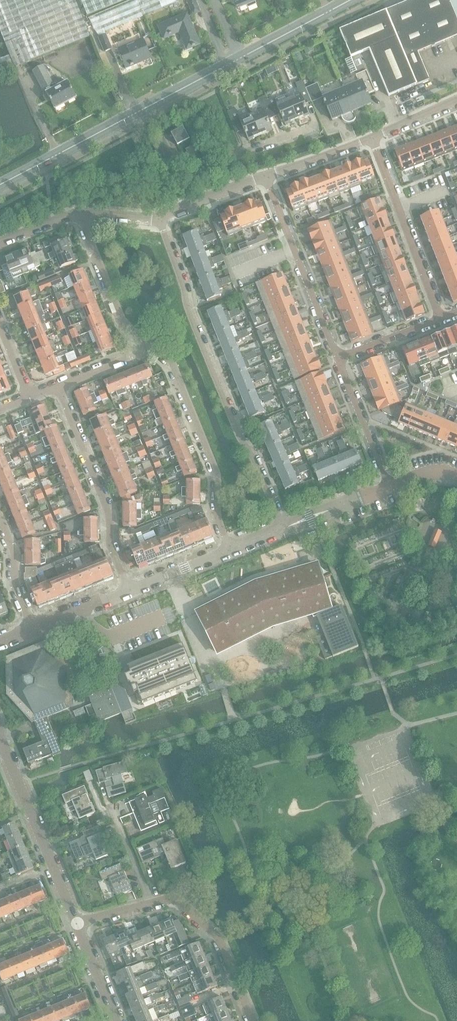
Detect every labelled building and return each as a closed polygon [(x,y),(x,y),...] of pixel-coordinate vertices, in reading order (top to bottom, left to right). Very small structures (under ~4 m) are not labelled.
[(6,45),(23,39),(31,60),(90,37),(76,0),(0,0),(0,31),(6,45)] [(87,16),(128,0),(81,0),(87,16)] [(113,8),(89,18),(96,36),(183,0),(132,0),(113,8)] [(200,13),(195,0),(190,0),(187,1),(193,16),(200,13)] [(238,8),(239,10),(247,6),(248,9),(256,6),(254,0),(234,0),(238,8)] [(397,38),(406,58),(417,85),(429,80),(418,53),(456,37),(456,19),(449,0),(411,0),(386,11),(397,38)] [(360,54),(369,50),(397,38),(386,11),(340,30),(351,58),(360,54)] [(192,47),(200,44),(187,14),(159,25),(164,38),(180,32),(185,45),(184,46),(186,51),(192,49),(192,47)] [(105,52),(112,49),(106,34),(98,37),(105,52)] [(417,85),(406,58),(397,38),(369,50),(388,97),(417,85)] [(31,60),(23,39),(6,45),(10,56),(0,59),(0,66),(2,72),(31,61),(31,60)] [(130,66),(151,58),(143,39),(119,49),(125,64),(123,64),(126,71),(131,69),(130,66)] [(311,46),(303,49),(305,54),(313,51),(311,46)] [(299,52),(293,55),(297,63),(303,61),(299,52)] [(359,83),(343,89),(353,111),(371,104),(367,95),(375,91),(367,71),(360,54),(351,58),(345,60),(351,74),(357,71),(358,74),(356,75),(359,83)] [(55,109),(76,98),(68,82),(58,87),(56,83),(53,85),(43,66),(33,71),(47,98),(49,97),(55,109)] [(304,103),(310,100),(306,89),(302,81),(295,84),(300,94),(288,99),(297,120),(309,115),(304,103)] [(317,84),(306,89),(310,100),(312,103),(324,99),(323,98),(317,84)] [(356,118),(353,111),(343,89),(323,98),(324,99),(332,120),(342,116),(343,119),(345,122),(348,123),(351,123),(354,121),(356,118)] [(267,118),(273,115),(267,100),(265,96),(259,99),(262,107),(258,108),(257,110),(258,112),(251,115),(260,135),(272,130),(267,118)] [(285,125),(297,120),(288,99),(277,104),(274,97),(267,100),(273,115),(280,113),(285,125)] [(248,140),(260,135),(251,115),(240,120),(235,109),(228,112),(236,131),(243,128),(248,140)] [(189,118),(191,123),(200,119),(198,113),(189,118)] [(455,151),(456,150),(456,127),(456,126),(446,130),(455,151)] [(184,128),(173,134),(179,147),(190,140),(184,128)] [(446,130),(436,134),(444,155),(455,151),(446,130)] [(162,164),(174,158),(161,133),(149,139),(162,164)] [(426,138),(434,159),(444,155),(436,134),(426,138)] [(424,163),(434,159),(426,138),(415,142),(424,163)] [(413,167),(424,163),(415,142),(405,146),(413,167)] [(194,146),(187,150),(191,157),(198,153),(194,146)] [(394,150),(403,171),(413,167),(405,146),(394,150)] [(362,161),(353,164),(360,183),(374,178),(368,161),(366,162),(363,163),(362,162),(362,161)] [(353,164),(342,168),(350,190),(351,190),(352,194),(362,191),(360,186),(361,186),(360,183),(353,164)] [(342,168),(331,172),(340,194),(350,190),(342,168)] [(331,172),(321,176),(329,198),(330,200),(341,196),(340,194),(331,172)] [(321,176),(310,180),(318,202),(329,198),(321,176)] [(310,180),(299,184),(308,206),(318,202),(310,180)] [(290,190),(286,192),(294,211),(308,206),(299,184),(298,185),(297,183),(291,185),(292,187),(291,187),(291,190),(290,190)] [(380,199),(357,208),(361,219),(363,218),(363,217),(383,209),(380,199)] [(254,202),(246,205),(254,226),(267,221),(259,202),(254,204),(254,202)] [(246,205),(233,210),(241,231),(254,226),(246,205)] [(383,209),(363,217),(363,218),(365,222),(366,227),(367,227),(369,226),(387,219),(383,209)] [(222,219),(215,221),(219,232),(226,229),(228,236),(241,231),(233,210),(225,213),(226,215),(221,217),(222,219)] [(442,220),(439,211),(421,218),(424,227),(442,220)] [(387,219),(369,226),(372,235),(391,228),(387,219)] [(424,227),(427,235),(446,228),(442,220),(424,227)] [(331,221),(308,230),(312,241),(335,232),(334,231),(331,221)] [(372,235),(370,236),(374,245),(374,246),(394,238),(391,228),(372,235)] [(427,235),(431,244),(449,237),(446,228),(427,235)] [(197,231),(184,236),(188,248),(201,243),(201,242),(205,240),(203,237),(203,236),(199,237),(197,231)] [(335,232),(312,241),(317,252),(339,244),(336,234),(335,232)] [(266,234),(257,238),(258,239),(259,243),(268,239),(267,236),(266,234)] [(431,244),(434,252),(452,245),(449,237),(431,244)] [(57,238),(43,243),(45,249),(51,247),(54,252),(48,255),(50,260),(56,258),(71,251),(67,240),(59,243),(57,238)] [(374,245),(371,246),(375,257),(378,256),(378,255),(398,247),(394,238),(374,246),(374,245)] [(201,243),(188,248),(192,258),(205,253),(203,247),(207,246),(206,243),(205,240),(201,242),(201,243)] [(339,244),(317,252),(321,264),(344,255),(343,253),(339,244)] [(434,252),(437,260),(455,253),(452,245),(434,252)] [(398,247),(378,255),(378,256),(381,264),(381,265),(402,257),(398,247)] [(27,250),(16,254),(24,275),(29,273),(27,267),(33,265),(34,266),(39,264),(35,254),(30,256),(27,250)] [(46,261),(42,251),(35,254),(39,264),(46,261)] [(71,251),(56,258),(60,269),(67,266),(76,263),(75,262),(77,260),(76,256),(73,255),(71,251)] [(205,253),(192,258),(196,269),(209,264),(208,263),(213,261),(212,258),(209,252),(205,253)] [(440,269),(456,262),(456,258),(455,253),(437,260),(440,269)] [(7,265),(2,267),(8,283),(14,281),(13,279),(19,277),(24,275),(16,254),(5,259),(7,265)] [(344,255),(321,264),(325,275),(348,266),(344,257),(344,255)] [(381,264),(379,265),(383,275),(406,266),(402,257),(381,265),(381,264)] [(209,264),(196,269),(200,280),(213,275),(211,269),(215,267),(214,264),(213,261),(208,263),(209,264)] [(444,277),(456,272),(456,262),(440,269),(444,277)] [(348,266),(325,275),(330,286),(352,277),(352,275),(348,266)] [(406,266),(383,275),(387,285),(389,284),(409,276),(406,266)] [(54,269),(43,273),(45,278),(56,274),(54,269)] [(69,289),(74,287),(87,281),(83,270),(69,275),(70,276),(65,279),(69,289)] [(447,286),(456,282),(456,272),(444,277),(447,286)] [(286,283),(282,273),(256,283),(260,293),(286,283)] [(213,275),(200,280),(203,290),(220,284),(220,283),(219,280),(218,278),(214,279),(213,275)] [(61,276),(48,281),(50,287),(63,282),(61,276)] [(409,276),(389,284),(392,293),(413,285),(409,276)] [(352,277),(330,286),(334,297),(357,288),(353,279),(352,277)] [(41,291),(50,287),(48,281),(38,285),(41,291)] [(74,287),(78,298),(92,292),(87,281),(74,287)] [(450,294),(456,291),(456,282),(447,286),(450,294)] [(290,292),(286,283),(260,293),(264,303),(290,292)] [(220,284),(203,290),(207,301),(221,296),(219,290),(222,289),(221,287),(220,284)] [(392,293),(390,294),(394,304),(396,303),(398,302),(417,295),(413,285),(392,293)] [(14,297),(19,308),(33,303),(31,298),(36,296),(32,287),(26,290),(27,292),(14,297)] [(357,288),(334,297),(338,308),(361,300),(360,298),(357,288)] [(78,298),(83,309),(96,304),(92,292),(78,298)] [(294,302),(290,292),(264,303),(267,312),(294,302)] [(398,302),(396,303),(399,312),(402,311),(420,304),(419,300),(417,295),(398,302)] [(39,300),(33,303),(19,308),(23,320),(37,314),(38,314),(44,312),(43,312),(41,307),(39,300)] [(361,300),(338,308),(343,319),(365,311),(362,301),(361,300)] [(294,302),(267,312),(271,322),(298,311),(294,302)] [(83,309),(87,320),(101,315),(96,304),(83,309)] [(399,312),(397,313),(401,323),(424,314),(423,312),(426,312),(423,305),(421,306),(420,304),(402,311),(399,312)] [(221,307),(208,312),(212,323),(225,318),(229,316),(228,313),(227,311),(223,312),(221,307)] [(275,331),(302,321),(298,311),(271,322),(275,331)] [(365,311),(343,319),(347,331),(370,322),(369,320),(365,311)] [(39,318),(38,314),(37,314),(23,320),(28,331),(45,324),(42,317),(39,318)] [(87,320),(92,331),(105,326),(101,315),(87,320)] [(68,328),(74,325),(71,317),(65,320),(68,328)] [(225,318),(212,323),(216,334),(229,329),(225,318)] [(65,329),(61,321),(56,323),(59,331),(65,329)] [(302,321),(275,331),(279,341),(305,330),(302,321)] [(370,322),(347,331),(352,342),(374,334),(371,324),(370,322)] [(48,331),(45,324),(28,331),(32,342),(46,337),(44,333),(48,331)] [(93,344),(96,342),(109,337),(105,326),(92,331),(88,333),(93,344)] [(69,331),(73,339),(79,336),(76,328),(69,331)] [(229,329),(216,334),(221,345),(234,339),(233,339),(232,336),(229,329)] [(279,341),(283,350),(309,340),(305,330),(279,341)] [(440,334),(449,355),(456,352),(456,348),(450,330),(440,334)] [(440,334),(431,338),(439,359),(449,355),(440,334)] [(83,345),(79,336),(73,339),(76,347),(83,345)] [(48,342),(46,337),(32,342),(37,353),(55,346),(53,340),(48,342)] [(114,348),(109,337),(96,342),(101,354),(114,348)] [(234,339),(221,345),(225,355),(238,350),(235,344),(240,342),(239,340),(238,337),(233,339),(234,339)] [(431,338),(422,342),(430,363),(439,359),(431,338)] [(309,340),(283,350),(286,360),(313,349),(309,340)] [(422,342),(412,345),(420,367),(430,363),(422,342)] [(412,345),(402,349),(409,366),(418,362),(420,367),(412,345)] [(57,351),(55,346),(37,353),(41,364),(55,359),(53,353),(57,351)] [(286,360),(290,369),(317,359),(313,349),(286,360)] [(238,350),(225,355),(229,366),(242,360),(246,358),(245,355),(244,353),(240,355),(238,350)] [(83,364),(91,360),(88,354),(80,358),(83,364)] [(383,356),(361,365),(362,369),(365,376),(388,367),(387,366),(383,356)] [(242,360),(229,366),(233,376),(246,371),(246,370),(250,369),(247,361),(246,358),(242,360)] [(57,364),(55,359),(41,364),(46,376),(53,373),(54,375),(65,371),(62,362),(57,364)] [(71,368),(79,365),(77,359),(69,362),(71,368)] [(290,369),(294,379),(321,369),(317,359),(290,369)] [(147,365),(136,370),(141,382),(142,385),(147,383),(145,380),(152,377),(147,365)] [(388,367),(365,376),(366,378),(370,387),(392,378),(389,369),(388,367)] [(136,370),(126,374),(130,386),(141,382),(136,370)] [(246,371),(233,376),(238,387),(251,382),(250,381),(255,379),(254,376),(253,374),(248,376),(246,371)] [(299,392),(326,381),(322,371),(295,382),(299,392)] [(126,374),(115,378),(120,390),(121,393),(126,391),(124,388),(130,386),(126,374)] [(115,378),(105,382),(109,394),(116,392),(117,395),(121,393),(120,390),(115,378)] [(392,378),(370,387),(371,390),(374,399),(397,389),(396,388),(393,381),(392,378)] [(6,379),(0,381),(0,394),(10,390),(6,379)] [(326,381),(299,392),(303,402),(330,391),(326,381)] [(251,382),(238,387),(242,397),(255,392),(251,382)] [(87,389),(75,394),(79,405),(91,400),(96,398),(94,393),(89,395),(87,389)] [(397,389),(374,399),(375,401),(379,410),(382,409),(383,413),(393,417),(398,407),(397,403),(401,401),(398,392),(397,389)] [(307,411),(333,400),(330,391),(303,402),(307,411)] [(255,392),(242,397),(246,408),(259,402),(264,400),(263,397),(262,397),(261,395),(257,397),(255,392)] [(91,400),(79,405),(84,416),(95,411),(93,405),(98,403),(96,398),(91,400)] [(158,410),(153,412),(154,416),(159,414),(171,409),(167,398),(155,403),(158,410)] [(259,402),(246,408),(250,419),(263,413),(261,408),(266,406),(265,403),(264,400),(259,402)] [(333,400),(307,411),(311,420),(337,410),(333,400)] [(398,407),(393,417),(400,420),(399,424),(408,428),(417,407),(416,407),(407,403),(405,409),(398,407)] [(417,407),(408,428),(418,432),(425,413),(426,413),(428,409),(417,405),(416,407),(417,407)] [(32,411),(37,422),(48,417),(44,406),(32,411)] [(159,414),(154,416),(156,420),(161,418),(163,424),(175,419),(171,409),(159,414)] [(139,410),(133,412),(135,418),(141,415),(139,410)] [(341,419),(337,410),(311,420),(314,430),(341,419)] [(425,413),(418,432),(427,435),(435,417),(434,417),(426,413),(425,413)] [(435,417),(427,435),(437,439),(444,421),(445,421),(446,419),(435,415),(434,417),(435,417)] [(106,416),(91,422),(95,433),(111,427),(116,424),(114,420),(109,422),(106,416)] [(37,422),(41,432),(53,427),(48,417),(37,422)] [(175,419),(163,424),(168,434),(179,430),(175,419)] [(345,429),(341,419),(314,430),(318,440),(345,429)] [(446,443),(456,447),(456,444),(456,421),(455,420),(453,425),(454,425),(446,443)] [(271,421),(258,426),(263,437),(276,431),(275,431),(280,429),(279,426),(278,424),(273,426),(271,421)] [(444,421),(437,439),(446,443),(454,425),(453,425),(445,421),(444,421)] [(42,439),(44,443),(61,437),(56,426),(53,427),(53,428),(45,431),(47,437),(42,439)] [(111,427),(95,433),(99,443),(115,437),(120,435),(118,430),(113,432),(111,427)] [(276,431),(263,437),(267,447),(280,442),(278,436),(282,434),(281,432),(280,429),(275,431),(276,431)] [(169,439),(172,445),(184,440),(179,430),(163,437),(165,441),(169,439)] [(16,438),(14,432),(8,434),(11,440),(16,438)] [(50,446),(53,453),(65,448),(61,437),(44,443),(45,448),(50,446)] [(115,437),(99,443),(104,454),(119,448),(115,437)] [(171,458),(176,456),(188,451),(184,440),(172,445),(174,452),(170,453),(171,458)] [(280,442),(267,447),(272,458),(285,452),(289,450),(288,447),(288,446),(283,448),(280,442)] [(52,464),(57,462),(69,458),(65,448),(53,453),(55,458),(51,460),(52,464)] [(119,448),(104,454),(108,465),(124,459),(128,457),(127,453),(122,455),(119,448)] [(339,457),(335,459),(340,472),(344,470),(350,468),(345,455),(346,454),(344,450),(344,449),(341,451),(342,452),(339,453),(340,457),(339,457)] [(10,458),(8,454),(4,456),(2,450),(0,450),(0,462),(10,458)] [(285,452),(272,458),(276,468),(289,463),(286,456),(291,454),(290,453),(289,450),(285,452)] [(346,454),(345,455),(350,468),(353,467),(361,463),(356,450),(347,454),(346,454)] [(188,451),(176,456),(180,466),(192,461),(188,451)] [(326,456),(323,457),(325,463),(324,463),(329,476),(335,474),(340,472),(335,459),(330,461),(329,461),(328,457),(326,458),(326,456)] [(124,459),(108,465),(112,476),(128,470),(125,463),(130,461),(128,457),(124,459)] [(319,465),(313,468),(318,481),(327,477),(329,476),(324,463),(325,463),(323,457),(320,459),(320,460),(317,461),(319,465)] [(0,463),(0,474),(10,470),(14,469),(10,459),(6,460),(0,463)] [(57,463),(62,474),(74,469),(69,459),(57,463)] [(192,461),(180,466),(176,468),(177,472),(182,470),(185,477),(196,472),(192,461)] [(289,463),(276,468),(281,479),(294,473),(299,471),(297,468),(296,468),(296,466),(291,468),(289,463)] [(62,474),(66,484),(78,479),(74,469),(62,474)] [(0,474),(0,482),(2,486),(14,481),(18,480),(16,476),(13,477),(10,470),(0,474)] [(128,470),(112,476),(117,487),(132,481),(137,479),(135,475),(131,477),(128,470)] [(294,473),(281,479),(285,490),(298,484),(296,478),(300,476),(299,474),(300,473),(299,471),(294,473)] [(66,484),(70,494),(82,490),(78,479),(66,484)] [(14,481),(2,486),(6,497),(18,492),(14,481)] [(132,481),(117,487),(121,498),(122,498),(130,495),(137,492),(132,481)] [(187,488),(182,488),(182,493),(187,493),(200,493),(200,481),(187,481),(187,488)] [(18,492),(6,497),(10,507),(26,501),(24,497),(25,497),(23,490),(18,492)] [(70,494),(74,504),(86,500),(82,490),(70,494)] [(187,493),(182,493),(182,497),(187,497),(187,504),(200,504),(200,493),(187,493)] [(130,495),(122,498),(124,504),(123,504),(123,515),(136,515),(141,515),(141,503),(136,503),(133,503),(130,495)] [(26,501),(10,507),(14,518),(27,513),(25,507),(29,505),(27,500),(26,501)] [(90,510),(86,500),(74,504),(78,515),(90,510)] [(192,508),(191,508),(194,517),(197,525),(204,543),(205,544),(213,540),(212,538),(214,538),(202,508),(202,507),(195,507),(192,508)] [(191,508),(186,510),(188,514),(188,515),(190,519),(194,517),(191,508)] [(43,513),(46,522),(53,520),(49,511),(43,513)] [(27,513),(14,518),(19,528),(31,523),(27,513)] [(136,515),(123,515),(124,527),(136,527),(136,519),(141,519),(141,515),(136,515)] [(84,519),(84,531),(97,530),(97,519),(84,519)] [(172,533),(140,546),(141,547),(148,565),(155,562),(155,563),(160,561),(174,555),(174,556),(179,554),(179,553),(194,547),(194,548),(198,546),(197,546),(204,543),(197,525),(197,523),(178,531),(174,519),(169,521),(170,523),(168,523),(172,533)] [(56,529),(53,520),(46,522),(50,531),(56,529)] [(31,523),(19,528),(23,539),(36,534),(31,523)] [(148,525),(141,528),(143,534),(150,531),(150,529),(149,529),(148,525)] [(98,542),(97,530),(84,531),(85,531),(80,531),(80,536),(85,536),(85,542),(98,542)] [(134,530),(120,530),(120,540),(130,565),(136,562),(138,567),(139,567),(140,568),(148,565),(141,547),(140,546),(136,534),(135,531),(134,531),(134,530)] [(434,548),(441,532),(436,530),(429,546),(434,548)] [(25,541),(25,553),(41,553),(40,541),(25,541)] [(26,574),(24,574),(24,580),(29,592),(31,591),(38,608),(39,607),(40,609),(55,603),(61,601),(60,600),(74,595),(74,596),(79,594),(79,593),(93,588),(98,586),(98,585),(113,580),(112,578),(113,578),(103,551),(101,550),(99,545),(37,570),(37,568),(26,568),(26,574)] [(41,565),(41,553),(25,553),(25,565),(41,565)] [(253,585),(197,613),(218,653),(273,626),(312,615),(313,619),(317,618),(317,619),(318,619),(325,636),(316,639),(325,660),(357,647),(341,608),(333,611),(330,612),(317,564),(259,580),(260,584),(255,589),(253,585)] [(47,641),(17,653),(6,658),(6,696),(32,723),(34,722),(43,743),(37,745),(36,743),(28,746),(29,748),(23,750),(29,764),(52,755),(53,757),(61,753),(47,717),(73,707),(77,667),(47,641)] [(131,675),(125,677),(129,685),(130,685),(139,705),(145,703),(198,682),(183,644),(128,666),(131,675)] [(211,674),(205,676),(208,684),(214,682),(211,674)] [(209,695),(204,684),(198,686),(203,697),(209,695)] [(91,704),(85,707),(89,716),(95,714),(99,723),(120,714),(121,714),(118,706),(113,692),(111,687),(110,685),(87,694),(91,704)] [(111,685),(111,686),(122,713),(133,709),(124,686),(111,685)] [(83,708),(74,712),(76,717),(86,713),(83,708)] [(103,769),(96,772),(99,784),(104,782),(109,798),(126,793),(123,784),(121,775),(128,773),(124,762),(103,768),(103,769)] [(95,812),(91,804),(90,804),(86,795),(88,795),(84,786),(62,796),(65,804),(72,802),(79,819),(95,812)] [(133,801),(129,802),(141,832),(158,825),(156,822),(159,821),(160,823),(165,821),(161,812),(169,809),(161,789),(153,792),(154,796),(147,799),(145,795),(133,801)] [(4,841),(7,840),(20,835),(15,823),(3,828),(5,835),(2,836),(4,841)] [(96,860),(107,855),(102,844),(105,843),(101,834),(98,827),(83,833),(85,838),(70,844),(77,861),(86,857),(85,855),(92,851),(96,860)] [(7,840),(12,851),(24,846),(20,835),(7,840)] [(171,869),(186,863),(176,840),(165,845),(162,838),(136,849),(143,864),(165,855),(171,869)] [(12,864),(16,862),(29,857),(24,846),(12,851),(7,853),(12,864)] [(33,868),(29,857),(16,862),(21,873),(33,868)] [(116,896),(132,889),(121,863),(99,873),(102,881),(109,878),(116,896)] [(4,880),(11,877),(9,871),(2,874),(4,880)] [(37,887),(29,890),(35,904),(46,900),(40,885),(37,887)] [(22,893),(18,894),(24,909),(35,904),(29,890),(22,893)] [(0,902),(0,914),(1,918),(13,913),(7,899),(6,894),(0,897),(0,901),(0,902)] [(15,896),(7,899),(13,913),(24,909),(18,894),(15,896)] [(171,919),(160,923),(166,937),(173,934),(176,941),(179,947),(189,943),(186,937),(178,920),(172,922),(171,919)] [(160,923),(149,928),(155,942),(166,937),(160,923)] [(149,928),(138,932),(144,946),(155,942),(149,928)] [(124,932),(114,936),(122,955),(126,953),(123,948),(130,945),(131,945),(127,937),(124,932)] [(138,932),(127,937),(131,945),(130,945),(133,951),(144,946),(138,932)] [(114,936),(103,941),(114,966),(120,963),(118,958),(123,956),(122,955),(114,936)] [(62,939),(51,944),(57,958),(68,954),(62,939)] [(181,955),(183,962),(204,953),(199,942),(170,954),(170,955),(172,959),(181,955)] [(51,944),(40,948),(46,963),(57,958),(51,944)] [(40,948),(29,953),(35,967),(39,966),(40,969),(47,966),(46,963),(40,948)] [(29,953),(18,958),(24,972),(35,967),(29,953)] [(185,967),(188,973),(208,964),(204,953),(183,962),(176,965),(178,970),(185,967)] [(18,958),(7,962),(13,977),(24,972),(18,958)] [(13,977),(7,962),(0,965),(0,976),(2,981),(13,977)] [(143,962),(117,973),(121,984),(134,979),(132,973),(145,968),(143,962)] [(213,975),(208,964),(188,973),(178,977),(180,982),(191,978),(193,983),(213,975)] [(134,979),(121,984),(126,995),(139,990),(139,989),(143,988),(145,987),(143,982),(154,977),(151,972),(134,979)] [(217,986),(213,975),(193,983),(194,987),(196,992),(191,994),(192,997),(217,986)] [(145,987),(143,988),(145,993),(158,988),(156,983),(145,987)] [(14,1017),(18,1016),(6,986),(2,988),(14,1017)] [(139,990),(126,995),(130,1006),(143,1000),(139,990)] [(81,995),(74,998),(80,1013),(91,1008),(85,993),(81,995)] [(143,1000),(130,1006),(131,1008),(134,1017),(148,1011),(146,1008),(145,1006),(151,1003),(151,1002),(162,997),(161,993),(143,1000)] [(180,1006),(191,1001),(189,996),(177,1000),(180,1006)] [(203,1006),(207,1016),(226,1008),(221,997),(208,1003),(208,1004),(203,1006)] [(76,1014),(80,1013),(74,998),(63,1002),(70,1020),(77,1017),(76,1014)] [(70,1020),(63,1002),(52,1007),(57,1020),(59,1020),(60,1020),(66,1020),(70,1020)] [(185,1019),(196,1014),(192,1004),(181,1009),(185,1019)] [(134,1017),(136,1020),(155,1020),(158,1020),(158,1019),(155,1013),(165,1009),(163,1005),(156,1008),(148,1011),(134,1017)] [(41,1011),(45,1020),(57,1020),(52,1007),(41,1011)] [(230,1019),(226,1008),(207,1016),(197,1020),(206,1020),(210,1019),(211,1020),(225,1020),(230,1019)] [(30,1016),(32,1020),(45,1020),(41,1011),(38,1013),(30,1016)]
